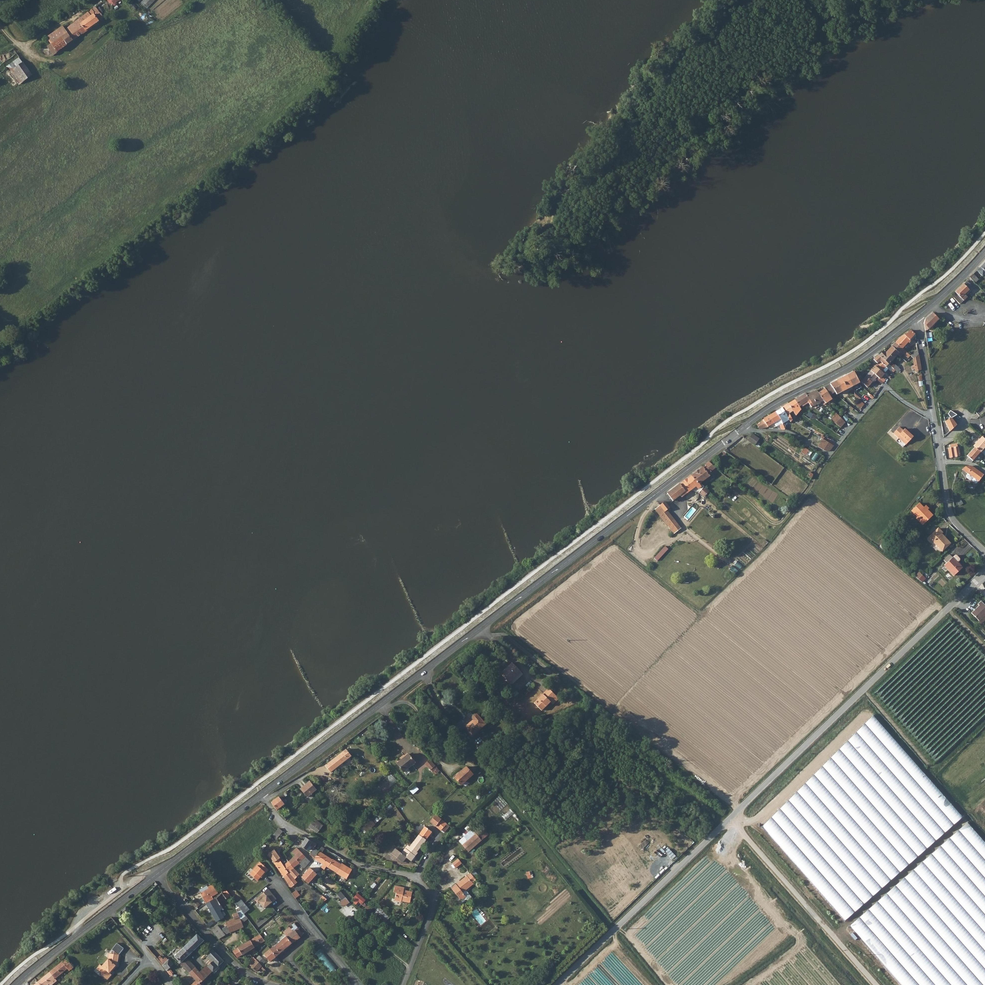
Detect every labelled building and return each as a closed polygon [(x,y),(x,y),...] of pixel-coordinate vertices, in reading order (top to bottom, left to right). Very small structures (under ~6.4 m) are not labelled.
[(68,28),(66,29),(69,34),(79,27),(83,33),(105,18),(97,6),(89,12),(92,16),(83,22),(80,18),(73,24),(76,28),(71,31),(68,28)] [(89,12),(80,18),(83,22),(92,16),(89,12)] [(63,27),(52,35),(47,38),(57,52),(83,33),(79,27),(69,34),(66,29),(63,27)] [(31,76),(17,58),(4,68),(18,86),(31,76)] [(973,275),(970,278),(975,283),(979,280),(973,275)] [(955,293),(956,294),(961,299),(964,302),(966,299),(967,299),(965,296),(973,287),(967,281),(955,293)] [(980,303),(982,303),(984,297),(984,296),(980,292),(975,301),(980,303)] [(956,294),(952,297),(960,305),(964,302),(961,299),(956,294)] [(924,325),(930,329),(930,331),(932,330),(931,328),(934,324),(938,320),(933,314),(926,320),(924,325)] [(931,333),(931,331),(930,331),(930,329),(924,325),(927,344),(929,344),(929,342),(931,342),(931,338),(934,337),(933,333),(931,333)] [(900,338),(896,343),(903,349),(915,335),(911,331),(900,338)] [(906,352),(903,349),(896,343),(892,346),(899,353),(901,352),(904,355),(906,352)] [(893,360),(899,353),(892,346),(886,354),(883,352),(880,356),(889,365),(898,374),(901,370),(896,366),(895,366),(893,364),(895,362),(893,360)] [(916,373),(922,371),(919,355),(919,356),(914,359),(913,360),(915,367),(912,367),(913,371),(915,370),(916,373)] [(886,368),(889,365),(880,356),(879,356),(874,360),(878,364),(880,362),(886,368)] [(883,371),(886,368),(880,362),(878,364),(875,367),(884,375),(886,373),(883,371)] [(884,375),(875,367),(871,372),(877,378),(881,381),(883,383),(885,381),(881,378),(884,375)] [(860,384),(861,383),(854,372),(848,375),(854,387),(860,384)] [(880,383),(881,381),(877,378),(871,372),(867,377),(873,383),(876,379),(880,383)] [(842,393),(854,387),(848,375),(837,381),(842,393)] [(868,388),(873,383),(867,377),(862,383),(868,388)] [(830,384),(836,393),(838,395),(842,393),(837,381),(830,384)] [(831,396),(836,393),(830,384),(824,388),(825,389),(831,396)] [(825,389),(819,393),(823,401),(825,403),(831,400),(828,397),(831,396),(825,389)] [(810,394),(816,404),(817,405),(821,402),(824,406),(826,405),(823,401),(819,393),(817,391),(810,394)] [(806,394),(795,400),(799,407),(809,401),(808,399),(807,396),(806,394)] [(807,396),(808,399),(809,401),(813,406),(816,404),(810,394),(807,396)] [(796,416),(801,410),(799,407),(795,400),(789,405),(793,412),(796,416)] [(865,408),(866,406),(865,405),(859,400),(856,405),(861,410),(862,408),(865,408)] [(782,409),(789,420),(791,423),(792,420),(789,414),(793,412),(789,405),(782,409)] [(783,424),(789,420),(782,409),(776,412),(781,420),(783,424)] [(781,420),(776,412),(770,416),(774,424),(781,420)] [(842,425),(845,422),(840,418),(836,414),(832,418),(842,425)] [(774,424),(770,416),(763,421),(768,428),(774,424)] [(840,428),(842,425),(832,418),(830,421),(840,428)] [(951,432),(960,424),(958,421),(956,419),(953,421),(951,419),(946,422),(951,432)] [(768,428),(763,421),(757,426),(761,430),(768,428)] [(900,427),(894,434),(906,445),(914,437),(905,429),(903,431),(900,427)] [(760,440),(756,437),(753,435),(748,441),(757,447),(758,446),(756,445),(760,440)] [(975,448),(980,453),(982,451),(984,452),(984,451),(984,440),(982,438),(973,447),(975,448)] [(822,439),(816,447),(825,452),(829,451),(833,446),(822,439)] [(972,463),(980,453),(975,448),(967,457),(969,459),(966,462),(972,463)] [(959,458),(958,449),(950,450),(949,450),(950,458),(959,458)] [(715,470),(709,462),(705,466),(711,473),(715,470)] [(973,467),(966,467),(962,470),(967,474),(965,476),(966,478),(970,481),(972,481),(972,482),(975,484),(976,484),(984,475),(973,467)] [(710,478),(702,468),(691,476),(698,485),(700,484),(703,482),(709,478),(710,478)] [(691,476),(667,494),(670,498),(672,501),(685,493),(686,495),(690,492),(690,493),(694,490),(704,498),(707,495),(709,497),(712,494),(704,488),(705,488),(700,484),(698,485),(691,476)] [(664,502),(655,510),(660,516),(667,511),(669,509),(664,502)] [(920,516),(925,522),(933,514),(927,508),(925,510),(923,507),(924,507),(919,502),(911,510),(917,516),(919,517),(920,516)] [(667,511),(660,516),(670,529),(677,525),(667,511)] [(943,533),(939,528),(928,537),(932,542),(933,541),(942,551),(951,544),(942,533),(943,533)] [(659,561),(669,548),(665,545),(655,558),(659,561)] [(953,558),(950,556),(944,561),(947,564),(945,566),(955,576),(962,569),(957,563),(960,561),(960,559),(956,556),(955,556),(953,558)] [(927,578),(924,575),(923,575),(918,580),(922,583),(927,578)] [(982,602),(979,605),(980,606),(972,613),(980,621),(984,616),(984,605),(982,602)] [(509,684),(521,673),(512,664),(501,676),(503,678),(500,682),(504,686),(508,683),(509,684)] [(512,687),(524,676),(521,673),(509,684),(512,687)] [(550,703),(552,704),(558,698),(548,689),(534,704),(542,711),(550,703)] [(871,714),(761,825),(844,920),(961,816),(871,714)] [(473,717),(473,720),(474,721),(465,728),(472,737),(486,726),(478,716),(475,715),(474,716),(473,717)] [(346,749),(325,766),(331,772),(352,756),(346,749)] [(404,772),(416,762),(408,754),(397,764),(404,772)] [(435,766),(430,760),(425,764),(430,770),(435,766)] [(460,785),(473,774),(466,766),(454,777),(460,785)] [(391,773),(379,783),(386,791),(398,781),(391,773)] [(440,774),(433,781),(439,787),(446,780),(440,774)] [(311,782),(301,790),(307,797),(317,790),(311,782)] [(285,797),(283,794),(272,803),(277,810),(284,804),(281,800),(285,797)] [(377,802),(382,810),(385,808),(379,800),(377,802)] [(442,819),(437,814),(430,822),(436,827),(442,819)] [(441,832),(447,824),(442,819),(436,827),(441,832)] [(316,832),(320,826),(313,822),(309,827),(316,832)] [(966,822),(851,925),(903,984),(984,984),(984,844),(966,822)] [(426,827),(423,831),(429,836),(432,832),(426,827)] [(282,832),(278,828),(273,835),(277,838),(282,832)] [(457,843),(460,846),(473,834),(470,830),(457,843)] [(477,830),(473,834),(479,840),(483,837),(477,830)] [(423,831),(420,835),(427,839),(429,836),(423,831)] [(473,834),(460,846),(467,852),(479,840),(473,834)] [(402,854),(407,858),(412,861),(418,853),(417,852),(427,839),(420,835),(410,847),(407,850),(406,849),(402,854)] [(314,848),(317,844),(313,842),(306,838),(301,847),(307,851),(311,846),(314,848)] [(321,863),(327,866),(328,867),(333,860),(322,853),(324,849),(322,847),(315,859),(321,863)] [(293,868),(300,864),(306,857),(297,848),(293,852),(296,856),(288,862),(293,868)] [(407,858),(402,854),(396,849),(391,856),(395,859),(397,857),(403,863),(407,858)] [(269,854),(283,876),(288,873),(284,866),(279,859),(280,859),(275,850),(269,854)] [(335,861),(338,856),(336,855),(333,860),(328,867),(337,873),(341,865),(335,861)] [(306,857),(300,864),(304,869),(310,862),(306,857)] [(460,864),(456,860),(451,865),(455,869),(460,864)] [(293,868),(288,862),(284,866),(288,873),(293,868)] [(260,863),(250,874),(258,881),(262,876),(263,877),(269,870),(260,863)] [(353,870),(342,864),(341,865),(337,873),(336,873),(347,879),(353,870)] [(312,866),(302,878),(309,884),(319,871),(312,866)] [(300,875),(293,868),(288,873),(283,876),(289,885),(289,887),(291,888),(298,883),(295,880),(300,875)] [(456,885),(452,889),(463,901),(468,897),(464,893),(477,881),(470,873),(460,882),(461,883),(457,886),(456,885)] [(219,894),(214,885),(209,888),(210,890),(201,894),(207,905),(214,900),(213,897),(219,894)] [(413,895),(415,893),(408,886),(403,891),(405,893),(399,899),(403,904),(405,903),(411,909),(419,901),(413,895)] [(275,898),(268,888),(254,899),(263,908),(275,898)] [(227,900),(231,896),(226,889),(222,893),(227,900)] [(356,891),(352,896),(362,905),(366,900),(356,891)] [(219,904),(223,909),(223,910),(231,904),(227,900),(222,893),(217,899),(219,904)] [(201,906),(195,899),(191,903),(197,910),(198,910),(197,908),(201,906)] [(209,909),(219,904),(217,899),(215,901),(214,900),(207,905),(209,909)] [(350,918),(358,911),(350,902),(342,910),(350,918)] [(220,910),(223,909),(219,904),(209,909),(211,912),(217,922),(224,919),(220,910)] [(241,907),(245,913),(250,910),(246,904),(241,907)] [(129,910),(126,907),(118,914),(121,917),(129,910)] [(379,908),(374,914),(386,924),(390,918),(379,908)] [(421,919),(424,917),(418,910),(415,913),(421,919)] [(111,930),(119,925),(112,917),(105,923),(111,930)] [(226,923),(227,924),(230,933),(231,935),(232,934),(231,933),(244,928),(242,922),(244,921),(246,922),(249,920),(246,917),(241,920),(240,917),(235,919),(226,923)] [(225,936),(230,933),(227,924),(224,925),(225,927),(221,930),(225,936)] [(393,930),(386,924),(379,933),(386,938),(393,930)] [(218,926),(212,931),(219,940),(225,936),(221,930),(218,926)] [(283,933),(286,937),(294,931),(293,930),(292,930),(290,928),(283,933)] [(295,930),(294,931),(286,937),(293,944),(301,938),(300,937),(302,935),(298,930),(296,931),(295,930)] [(197,935),(183,948),(190,955),(204,941),(197,935)] [(263,943),(266,946),(267,945),(260,935),(233,952),(239,958),(248,953),(263,943)] [(269,948),(271,950),(276,957),(293,944),(286,937),(280,942),(281,942),(277,945),(273,939),(269,942),(271,945),(269,948)] [(201,973),(186,958),(190,955),(183,948),(174,956),(181,963),(180,964),(196,981),(192,984),(201,984),(200,983),(206,978),(201,973)] [(321,949),(316,953),(332,971),(337,967),(321,949)] [(213,961),(208,967),(213,972),(214,971),(224,961),(213,950),(208,955),(213,961)] [(270,962),(276,957),(271,950),(265,955),(270,962)] [(108,959),(102,966),(100,964),(97,968),(102,973),(101,974),(107,979),(111,975),(108,972),(111,969),(112,969),(116,966),(117,966),(119,956),(115,952),(114,955),(109,954),(108,959)] [(261,956),(257,960),(262,966),(266,962),(261,956)] [(66,959),(50,972),(56,979),(68,969),(70,971),(74,968),(66,959)] [(267,971),(262,966),(257,960),(256,959),(250,966),(257,972),(261,968),(266,973),(267,971)] [(169,960),(163,966),(165,969),(171,977),(174,975),(171,972),(176,967),(169,960)] [(206,978),(213,972),(208,967),(201,973),(206,978)] [(50,984),(56,979),(50,972),(44,977),(50,984)]
